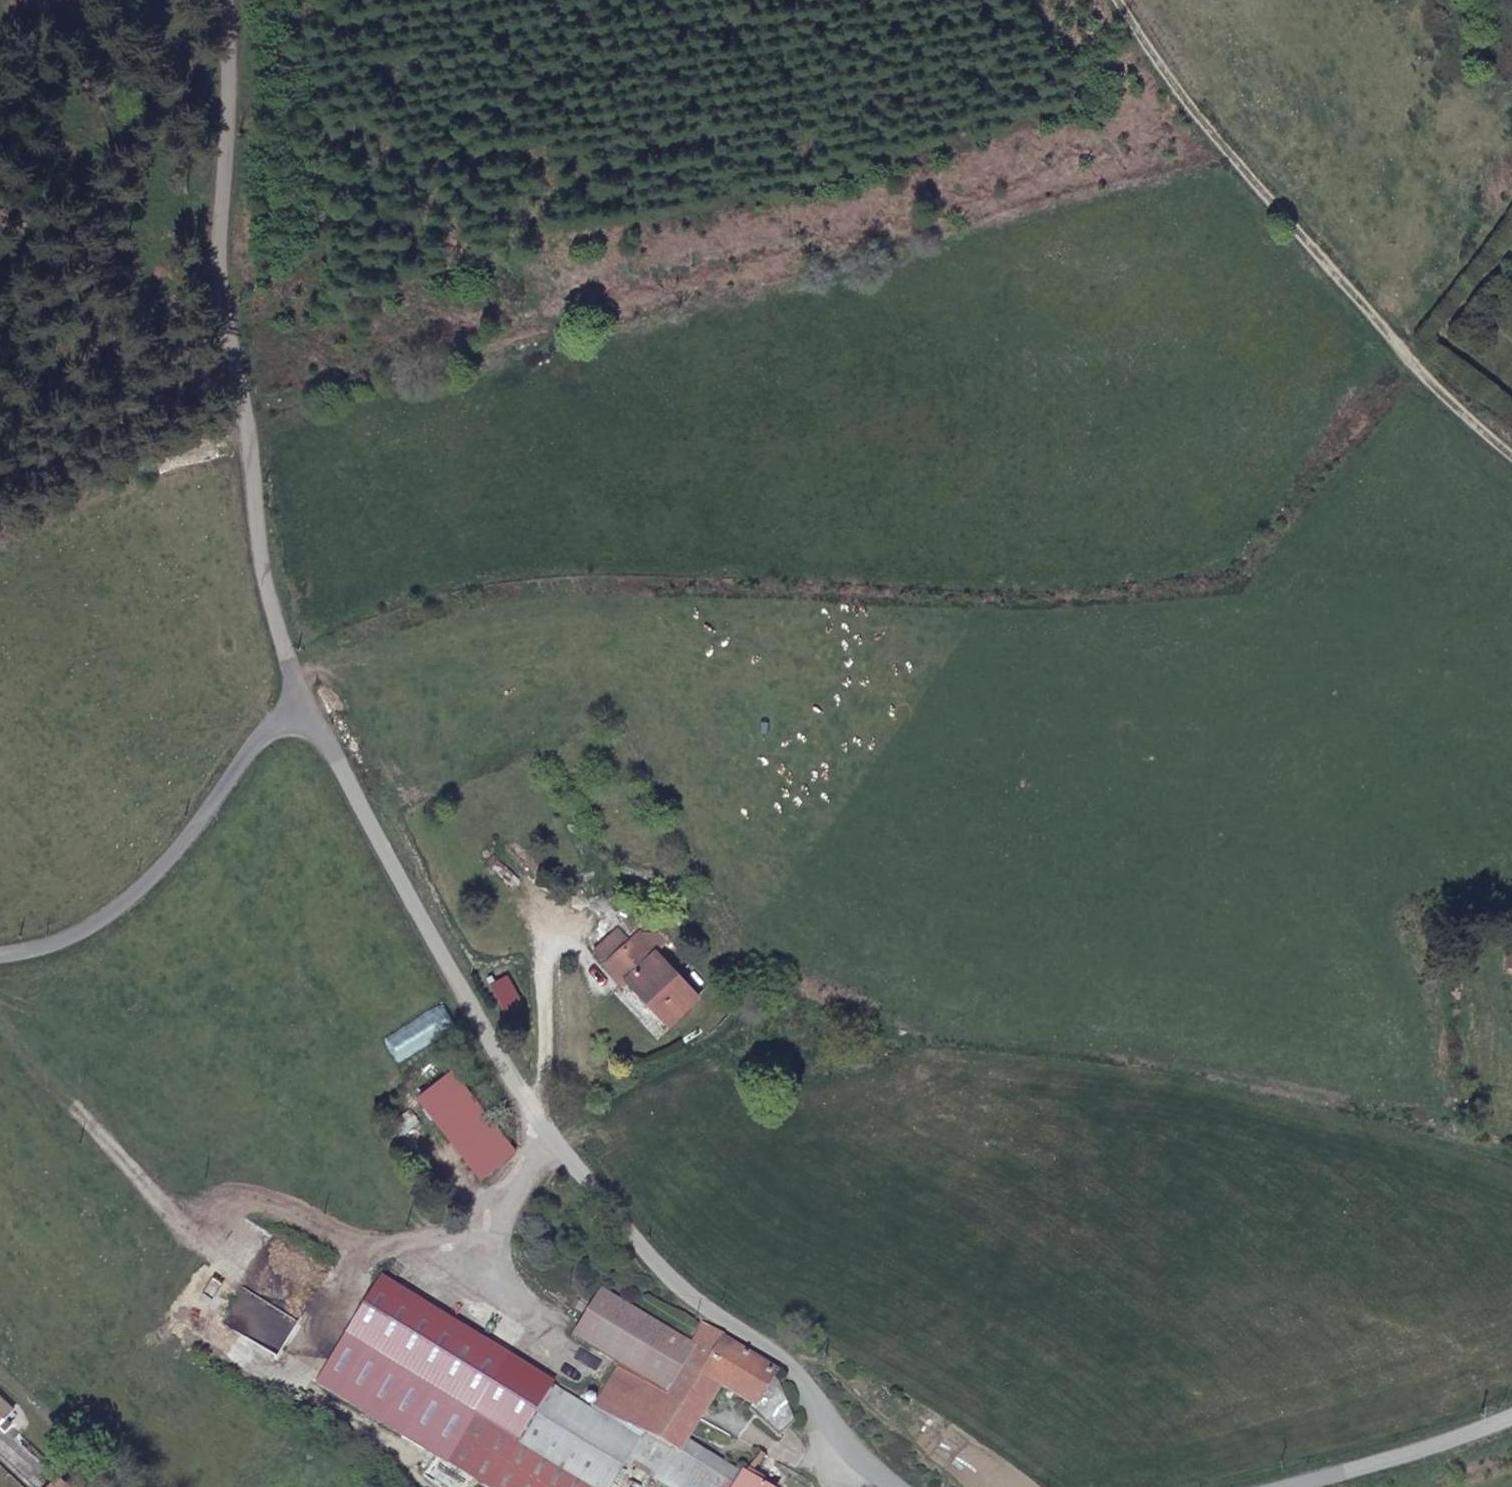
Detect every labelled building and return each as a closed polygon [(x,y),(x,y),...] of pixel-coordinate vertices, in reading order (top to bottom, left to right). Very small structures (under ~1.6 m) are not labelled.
[(596,955),(617,934),(604,920),(582,943),(596,955)] [(682,1000),(693,988),(627,924),(617,934),(596,955),(615,975),(620,972),(654,1006),(668,988),(682,1000)] [(520,1006),(506,981),(490,989),(505,1016),(520,1006)] [(665,1017),(682,1000),(668,988),(654,1006),(665,1017)] [(520,1161),(451,1085),(421,1113),(490,1190),(520,1161)] [(454,1451),(515,1354),(389,1274),(324,1376),(450,1457),(454,1451)] [(578,1335),(637,1375),(665,1392),(695,1346),(609,1289),(578,1335)] [(706,1328),(695,1346),(665,1392),(637,1375),(612,1416),(641,1433),(677,1451),(697,1463),(715,1474),(706,1486),(742,1486),(746,1482),(702,1455),(703,1451),(687,1442),(720,1390),(751,1406),(748,1413),(778,1443),(795,1421),(773,1373),(724,1343),(724,1339),(706,1328)] [(484,1405),(610,1486),(627,1456),(639,1438),(612,1416),(515,1354),(484,1405)] [(484,1405),(454,1451),(450,1457),(498,1486),(609,1486),(610,1486),(484,1405)] [(0,1410),(0,1458),(31,1486),(67,1486),(75,1479),(0,1410)] [(612,1416),(639,1438),(640,1436),(641,1433),(612,1416)] [(639,1438),(627,1456),(662,1477),(677,1451),(641,1433),(640,1436),(639,1438)] [(715,1474),(697,1463),(677,1451),(662,1477),(680,1486),(706,1486),(715,1474)]
